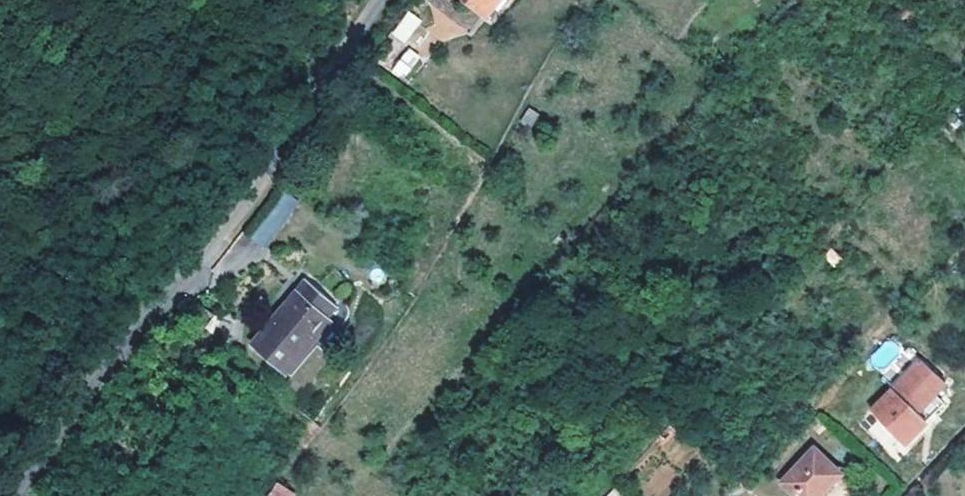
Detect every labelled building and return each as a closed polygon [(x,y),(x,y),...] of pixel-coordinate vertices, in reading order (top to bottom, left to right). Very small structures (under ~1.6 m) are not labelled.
[(491,13),(500,0),(474,0),(491,13)] [(406,44),(422,19),(407,10),(391,35),(406,44)] [(404,81),(422,57),(408,47),(390,70),(404,81)] [(243,232),(266,249),(300,202),(277,185),(243,232)] [(283,376),(326,326),(323,322),(333,308),(302,282),(248,346),(283,376)] [(920,361),(892,390),(918,414),(945,384),(920,361)] [(782,483),(796,495),(820,495),(840,473),(813,448),(782,483)] [(268,495),(293,495),(295,491),(273,483),(268,495)]
